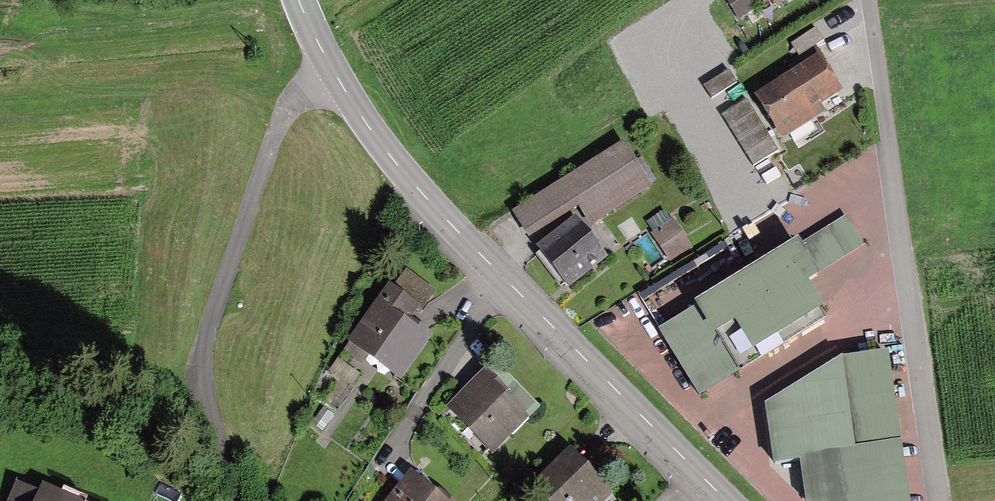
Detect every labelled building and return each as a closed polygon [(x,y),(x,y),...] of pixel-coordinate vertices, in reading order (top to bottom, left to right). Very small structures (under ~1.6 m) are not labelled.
[(740,17),(769,0),(730,0),(740,17)] [(777,9),(792,0),(772,0),(777,9)] [(783,139),(824,113),(819,106),(842,91),(819,56),(755,97),(783,139)] [(623,142),(512,212),(530,240),(580,208),(590,224),(651,186),(623,142)] [(846,215),(661,330),(701,394),(742,369),(744,373),(827,321),(821,311),(823,309),(806,283),(865,246),(846,215)] [(607,259),(575,218),(538,246),(570,288),(607,259)] [(655,239),(669,263),(684,253),(670,229),(655,239)] [(346,341),(398,379),(433,335),(413,319),(437,291),(406,266),(392,284),(390,282),(346,341)] [(887,353),(828,360),(839,449),(800,454),(806,500),(910,500),(887,353)] [(354,389),(325,367),(314,394),(339,410),(354,389)] [(487,372),(448,410),(490,452),(525,418),(501,393),(505,390),(487,372)] [(570,449),(529,487),(542,500),(605,500),(612,494),(570,449)] [(411,472),(385,500),(451,500),(444,495),(440,499),(411,472)]
